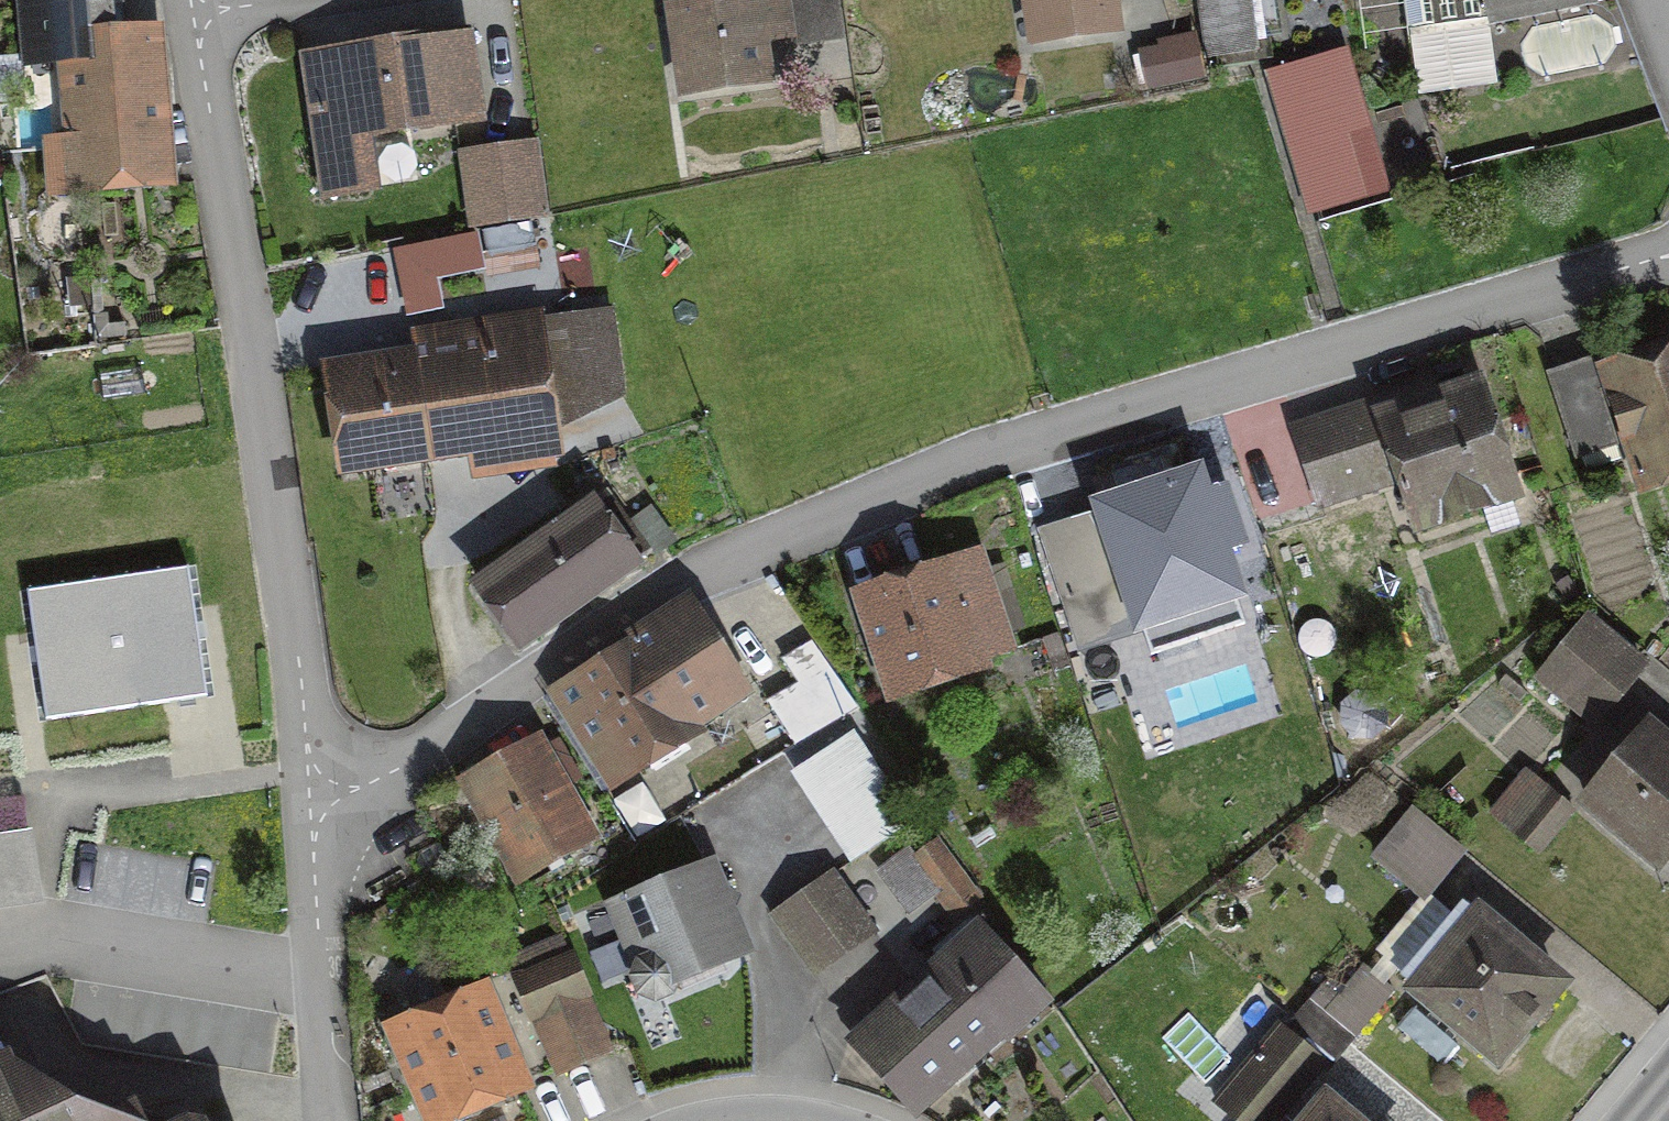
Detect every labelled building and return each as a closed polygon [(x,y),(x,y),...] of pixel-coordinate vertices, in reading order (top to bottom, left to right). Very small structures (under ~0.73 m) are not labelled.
[(674,16),(686,89),(765,76),(761,50),(832,39),(825,0),(775,0),(674,16)] [(1037,43),(1113,31),(1108,0),(1030,0),(1037,43)] [(1203,49),(1248,43),(1242,0),(1196,0),(1203,49)] [(1405,31),(1570,9),(1568,0),(1401,0),(1405,31)] [(105,3),(10,9),(13,58),(59,55),(65,146),(52,147),(55,185),(165,177),(155,38),(107,41),(105,3)] [(461,45),(311,64),(320,137),(471,117),(461,45)] [(1337,63),(1270,83),(1309,210),(1358,195),(1342,141),(1359,136),(1337,63)] [(529,155),(463,164),(471,221),(537,211),(529,155)] [(477,236),(396,251),(408,313),(441,307),(435,277),(484,268),(477,236)] [(420,370),(335,382),(347,467),(555,438),(552,418),(622,409),(609,318),(457,339),(455,327),(415,332),(420,370)] [(1553,387),(1575,456),(1624,440),(1637,483),(1668,473),(1668,350),(1553,387)] [(1436,391),(1298,434),(1319,503),(1399,478),(1414,528),(1511,498),(1478,394),(1441,406),(1436,391)] [(1193,485),(1043,536),(1075,630),(1220,580),(1213,558),(1241,548),(1222,492),(1198,500),(1193,485)] [(590,509),(476,585),(512,639),(626,563),(590,509)] [(977,570),(862,609),(891,693),(1006,653),(977,570)] [(185,571),(32,593),(49,713),(202,691),(185,571)] [(683,612),(551,699),(607,784),(739,697),(683,612)] [(1541,680),(1594,726),(1640,672),(1587,626),(1541,680)] [(849,742),(795,778),(848,857),(902,822),(849,742)] [(1588,810),(1655,870),(1668,854),(1668,762),(1648,743),(1588,810)] [(537,751),(460,790),(507,882),(584,843),(537,751)] [(1504,824),(1537,853),(1567,819),(1535,790),(1504,824)] [(1375,955),(1491,1059),(1551,994),(1436,890),(1464,860),(1412,813),(1371,858),(1422,904),(1375,955)] [(0,844),(0,906),(29,902),(21,842),(0,844)] [(913,852),(882,874),(911,913),(932,897),(948,919),(976,898),(941,851),(922,865),(913,852)] [(710,872),(617,911),(640,958),(636,973),(639,988),(651,999),(667,993),(673,977),(739,947),(710,872)] [(835,884),(773,927),(807,976),(869,933),(835,884)] [(945,1014),(975,1048),(1030,1000),(970,932),(936,962),(945,973),(966,996),(945,1014)] [(567,969),(519,988),(552,1067),(600,1047),(567,969)] [(945,973),(869,1040),(919,1096),(975,1048),(945,1014),(966,996),(945,973)] [(1302,1005),(1349,1041),(1383,996),(1354,975),(1336,999),(1318,985),(1302,1005)] [(481,996),(393,1031),(426,1114),(514,1079),(481,996)] [(1234,1120),(1273,1120),(1319,1074),(1280,1035),(1215,1102),(1234,1120)] [(50,1106),(43,1091),(27,1085),(21,1088),(9,1061),(0,1065),(0,1120),(85,1120),(50,1106)]
